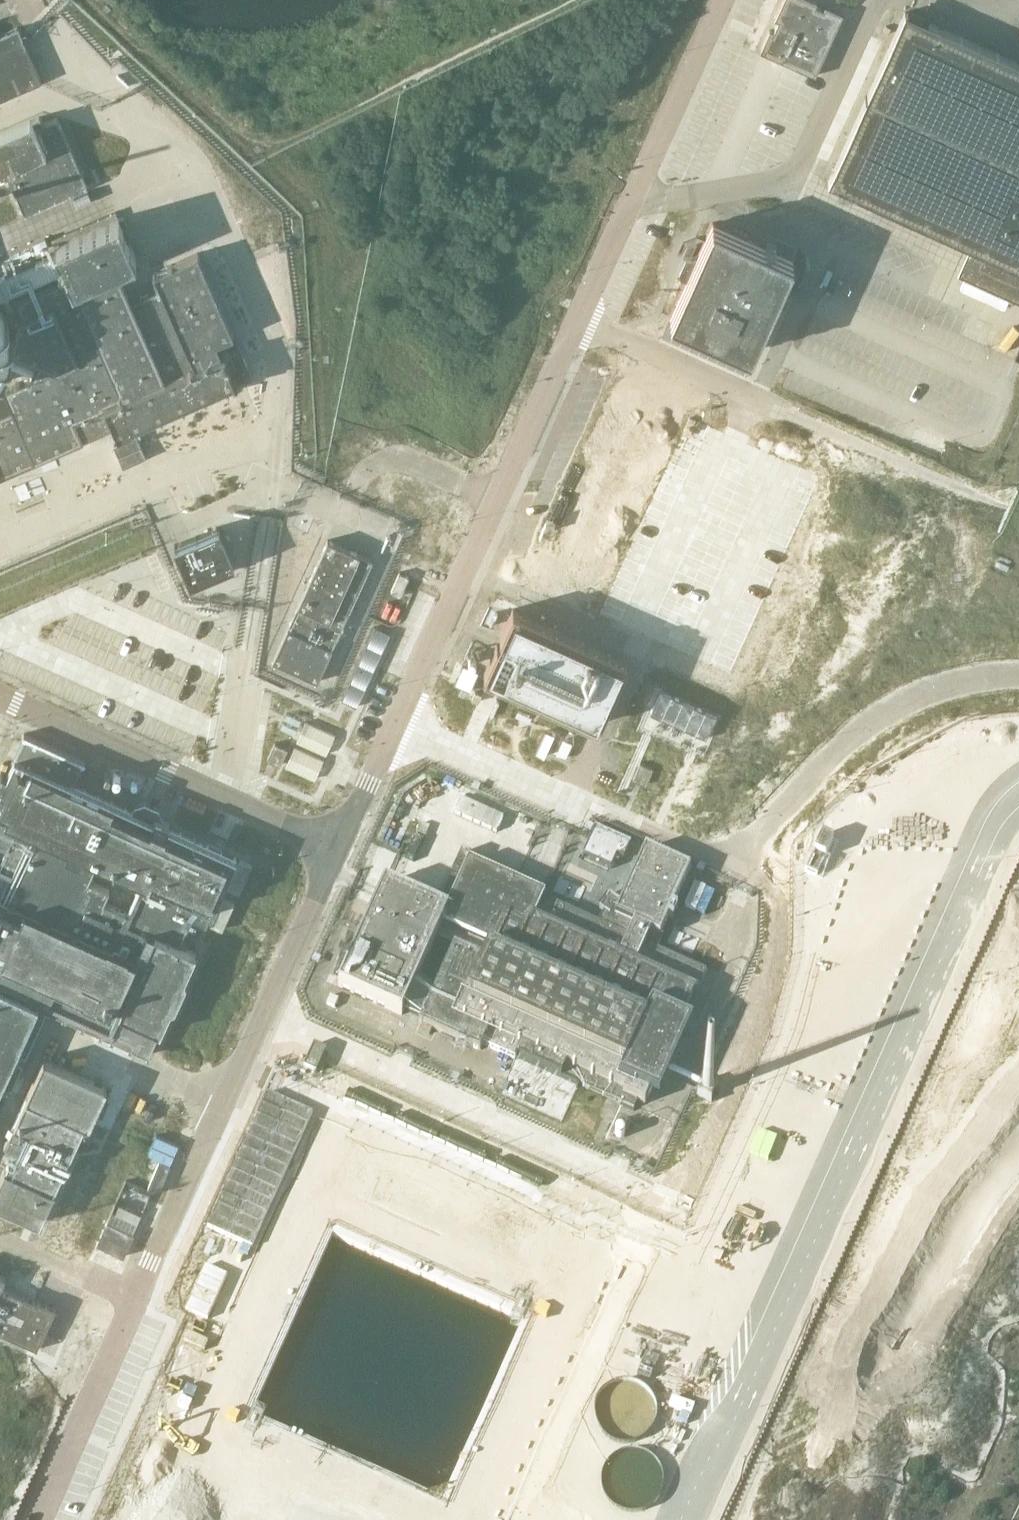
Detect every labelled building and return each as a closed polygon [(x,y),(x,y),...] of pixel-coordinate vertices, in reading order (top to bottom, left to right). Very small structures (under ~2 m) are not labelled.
[(774,19),(777,21),(775,31),(769,31),(760,51),(814,75),(842,15),(824,6),(822,10),(815,7),(816,3),(809,0),(783,0),(774,19)] [(828,183),(968,246),(956,272),(1018,300),(1018,64),(904,11),(828,183)] [(40,82),(17,27),(0,35),(0,99),(40,82)] [(6,176),(24,215),(87,187),(57,117),(43,124),(40,117),(32,121),(0,134),(0,179),(6,176)] [(0,392),(0,478),(83,441),(112,429),(117,435),(132,429),(131,426),(234,382),(249,376),(237,347),(222,353),(219,355),(217,350),(235,343),(232,335),(233,335),(198,252),(152,272),(159,288),(130,301),(116,266),(135,258),(117,218),(54,245),(57,253),(34,262),(35,265),(3,279),(1,276),(0,277),(0,297),(64,269),(67,275),(13,299),(21,318),(16,320),(14,335),(12,335),(11,352),(35,363),(30,378),(3,389),(4,391),(0,392)] [(792,258),(711,222),(670,317),(749,352),(792,258)] [(620,370),(530,571),(757,673),(848,472),(620,370)] [(175,546),(191,582),(235,563),(218,526),(175,546)] [(371,562),(327,540),(272,661),(317,681),(371,562)] [(626,660),(512,609),(483,673),(597,724),(626,660)] [(727,705),(660,676),(649,699),(660,704),(651,725),(708,750),(727,705)] [(6,1089),(7,1086),(10,1087),(21,1064),(22,1064),(23,1064),(24,1063),(25,1063),(25,1062),(26,1062),(26,1061),(27,1060),(27,1059),(27,1058),(27,1057),(27,1056),(27,1055),(27,1054),(26,1053),(46,1009),(47,1009),(47,1008),(63,1015),(62,1017),(64,1019),(65,1016),(80,1023),(79,1025),(83,1027),(84,1025),(98,1031),(97,1034),(101,1035),(102,1033),(110,1036),(109,1039),(113,1040),(113,1038),(128,1045),(127,1047),(131,1049),(132,1047),(147,1053),(146,1056),(148,1057),(149,1054),(150,1052),(148,1051),(157,1031),(159,1032),(169,1009),(174,1007),(185,982),(183,978),(194,952),(179,946),(191,919),(205,925),(211,912),(214,905),(235,857),(167,826),(169,822),(162,819),(158,809),(144,802),(133,806),(131,811),(72,784),(81,764),(83,765),(85,762),(23,734),(21,737),(23,738),(14,757),(13,757),(5,775),(0,773),(0,787),(0,788),(0,827),(12,833),(0,860),(0,1086),(6,1089)] [(273,742),(265,759),(279,765),(287,749),(273,742)] [(652,768),(639,762),(632,779),(645,784),(652,768)] [(594,828),(581,857),(610,869),(615,857),(622,860),(630,844),(594,828)] [(543,899),(544,897),(468,863),(446,912),(385,884),(338,988),(401,1016),(403,1011),(420,1018),(418,1024),(423,1026),(420,1032),(428,1035),(431,1029),(479,1050),(482,1044),(514,1059),(578,1085),(632,1109),(636,1101),(643,1105),(648,1096),(658,1100),(693,1025),(682,1020),(694,993),(695,993),(705,972),(656,950),(662,936),(659,936),(689,869),(645,849),(621,902),(608,895),(598,910),(603,913),(596,923),(543,899)] [(238,860),(226,887),(237,893),(250,865),(238,860)] [(222,896),(210,923),(221,929),(234,901),(222,896)] [(88,1127),(106,1087),(42,1058),(2,1146),(16,1152),(12,1161),(7,1159),(0,1174),(0,1206),(37,1223),(44,1209),(45,1209),(54,1189),(53,1188),(82,1124),(88,1127)] [(301,1230),(230,1387),(459,1491),(481,1442),(548,1472),(626,1298),(348,1172),(318,1238),(301,1230)] [(36,1350),(55,1308),(37,1300),(36,1302),(0,1286),(0,1334),(36,1350)]
